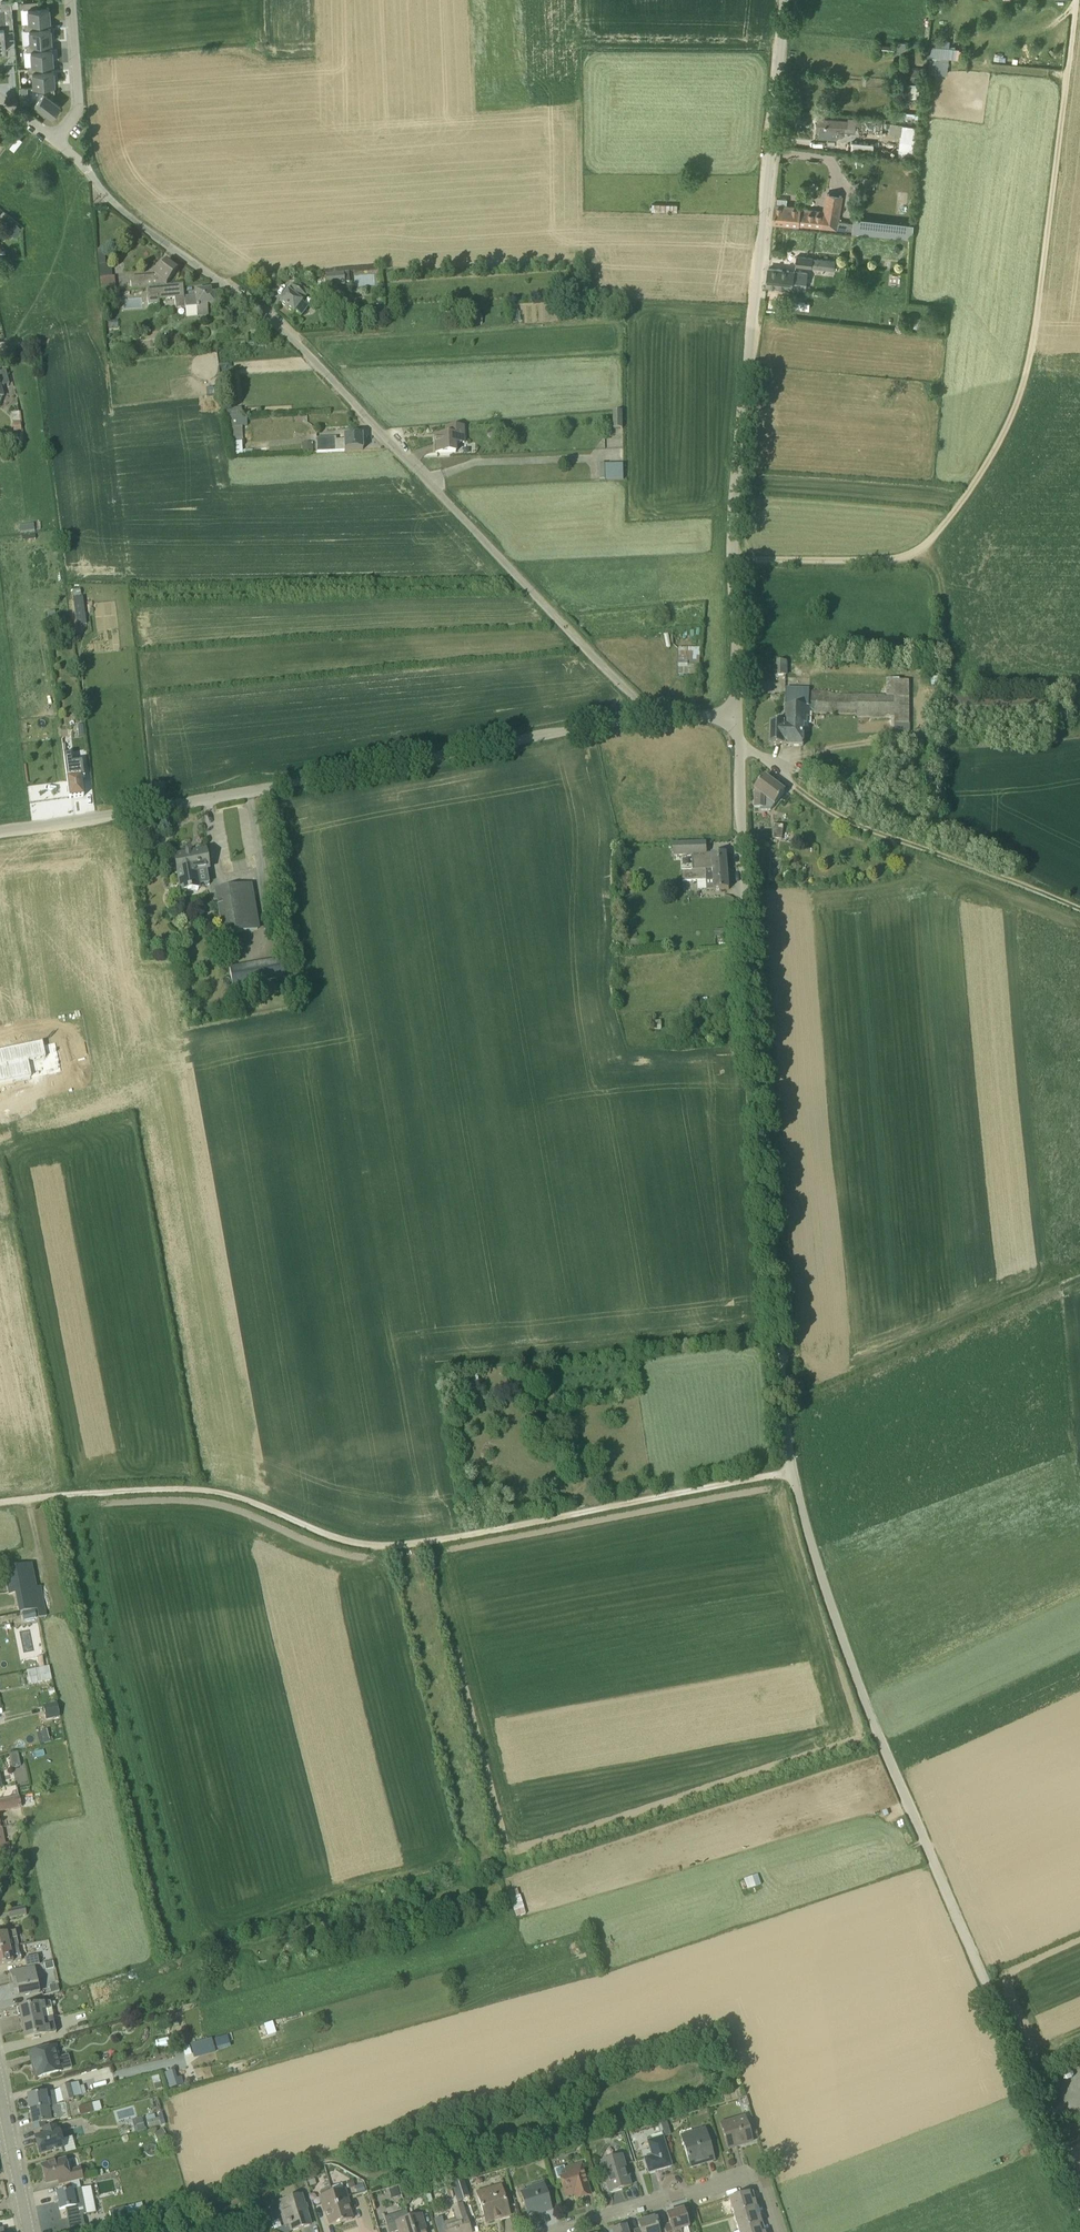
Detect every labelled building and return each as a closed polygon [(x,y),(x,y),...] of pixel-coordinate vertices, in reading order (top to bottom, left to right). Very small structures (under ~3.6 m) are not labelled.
[(13,27),(11,1),(10,1),(1,2),(1,9),(0,9),(0,51),(6,51),(4,28),(13,27)] [(24,9),(28,9),(29,23),(39,22),(50,21),(49,7),(38,8),(37,1),(23,2),(24,9)] [(25,30),(29,30),(30,44),(40,43),(51,43),(50,28),(39,29),(39,22),(29,23),(25,23),(25,30)] [(40,50),(40,43),(30,44),(26,44),(27,51),(31,51),(32,65),(41,65),(53,64),(52,49),(40,50)] [(928,73),(947,74),(948,59),(958,59),(958,47),(929,46),(928,73)] [(41,65),(32,65),(28,65),(28,72),(32,72),(33,86),(38,86),(51,85),(54,85),(53,70),(42,71),(41,65)] [(918,81),(919,69),(911,68),(910,81),(918,81)] [(51,85),(38,86),(38,93),(41,92),(43,94),(35,104),(52,117),(60,105),(48,96),(51,92),(51,85)] [(21,86),(22,103),(31,102),(30,86),(21,86)] [(837,135),(837,131),(848,131),(848,120),(818,118),(817,131),(827,131),(826,134),(837,135)] [(889,132),(899,133),(896,154),(912,156),(915,126),(890,123),(889,132)] [(1,143),(6,147),(16,135),(11,131),(1,143)] [(13,152),(21,142),(16,139),(9,149),(13,152)] [(873,143),(852,142),(851,153),(873,155),(873,143)] [(778,198),(777,206),(775,206),(773,223),(798,225),(837,229),(837,231),(912,239),(916,192),(899,190),(897,222),(854,218),(854,223),(839,220),(843,196),(826,193),(823,211),(800,208),(787,207),(788,199),(778,198)] [(11,237),(21,228),(16,223),(6,231),(11,237)] [(115,291),(114,277),(107,277),(104,253),(103,248),(97,249),(97,254),(101,293),(115,292),(115,291)] [(812,267),(813,258),(796,256),(795,265),(812,267)] [(816,268),(834,270),(836,260),(817,258),(816,268)] [(154,278),(131,280),(132,289),(147,288),(147,289),(165,288),(178,271),(166,263),(154,278)] [(769,268),(767,285),(806,290),(808,273),(769,268)] [(327,287),(344,285),(344,274),(325,275),(327,287)] [(294,314),(294,313),(301,317),(307,309),(301,304),(309,293),(298,284),(295,289),(291,286),(286,292),(287,292),(279,303),(294,314)] [(178,286),(165,288),(147,289),(148,306),(159,305),(159,300),(175,299),(176,309),(185,308),(186,317),(197,316),(197,317),(208,316),(207,306),(214,305),(214,295),(211,295),(210,291),(195,292),(195,296),(180,298),(178,286)] [(846,287),(844,298),(860,301),(862,289),(846,287)] [(335,295),(336,299),(328,300),(329,311),(344,309),(343,297),(342,294),(335,295)] [(472,325),(482,325),(481,315),(471,316),(472,325)] [(613,429),(623,429),(623,411),(613,411),(613,429)] [(23,442),(19,412),(11,413),(15,443),(23,442)] [(246,424),(246,417),(228,417),(229,441),(241,441),(240,424),(246,424)] [(436,453),(456,453),(455,443),(465,443),(464,428),(446,429),(446,436),(435,437),(436,453)] [(489,437),(492,438),(495,436),(495,433),(493,430),(490,430),(488,432),(487,435),(489,437)] [(344,437),(344,440),(336,440),(336,439),(317,440),(317,452),(363,450),(362,436),(344,437)] [(243,455),(242,442),(231,442),(232,456),(243,455)] [(312,452),(312,447),(312,442),(303,443),(304,452),(312,452)] [(623,465),(605,466),(605,464),(600,464),(600,481),(623,480),(623,465)] [(58,632),(67,631),(65,619),(56,621),(58,632)] [(64,645),(64,633),(52,633),(52,646),(64,645)] [(700,648),(679,647),(678,675),(700,675),(700,648)] [(786,662),(773,662),(773,676),(786,676),(786,662)] [(686,693),(699,693),(702,693),(702,677),(701,677),(686,677),(686,693)] [(803,747),(804,728),(809,728),(809,724),(807,724),(807,718),(809,718),(809,713),(841,715),(857,715),(857,718),(894,720),(895,733),(910,733),(909,681),(887,681),(887,695),(835,694),(826,692),(810,691),(810,689),(786,689),(786,724),(771,724),(771,746),(803,747)] [(84,778),(82,762),(72,763),(71,755),(64,756),(70,798),(83,796),(81,779),(84,778)] [(761,810),(771,811),(785,792),(765,777),(755,790),(755,808),(761,808),(761,810)] [(774,825),(772,838),(782,840),(784,827),(774,825)] [(694,870),(727,868),(726,853),(707,854),(707,843),(673,844),(673,856),(693,855),(694,870)] [(209,885),(207,870),(209,870),(205,851),(174,857),(180,894),(200,891),(199,887),(209,885)] [(694,870),(682,870),(674,870),(675,879),(682,879),(682,881),(706,880),(706,891),(729,890),(727,868),(694,870)] [(216,890),(224,935),(258,930),(250,885),(216,890)] [(647,938),(638,938),(638,932),(633,932),(633,939),(628,939),(629,949),(648,948),(647,938)] [(229,968),(233,987),(285,978),(282,959),(229,968)] [(465,1377),(465,1383),(463,1383),(464,1392),(478,1391),(477,1382),(477,1376),(465,1377)] [(38,1618),(46,1616),(40,1586),(35,1587),(31,1564),(5,1569),(9,1593),(16,1591),(20,1613),(37,1610),(38,1618)] [(35,1611),(23,1613),(24,1621),(37,1618),(35,1611)] [(52,1680),(49,1666),(27,1671),(30,1685),(52,1680)] [(57,1702),(43,1705),(46,1720),(60,1717),(57,1702)] [(21,1809),(19,1798),(0,1801),(0,1812),(21,1809)] [(10,1853),(8,1843),(4,1844),(1,1828),(0,1828),(0,1855),(10,1853)] [(25,1855),(17,1857),(19,1871),(27,1870),(25,1855)] [(743,1878),(746,1888),(761,1885),(758,1874),(743,1878)] [(507,1892),(516,1916),(526,1913),(516,1888),(507,1892)] [(24,1907),(8,1910),(10,1919),(26,1915),(24,1907)] [(17,1938),(18,1938),(16,1931),(0,1934),(0,1950),(11,1948),(18,1946),(17,1938)] [(11,1948),(0,1950),(0,1966),(23,1961),(21,1954),(12,1956),(11,1948)] [(27,1967),(40,1964),(38,1956),(25,1958),(27,1967)] [(19,1997),(39,1993),(34,1968),(11,1972),(14,1988),(18,1988),(19,1997)] [(58,1991),(57,1984),(52,1985),(50,1989),(51,1993),(58,1991)] [(22,2024),(53,2018),(50,2002),(18,2008),(22,2024)] [(56,2033),(53,2018),(22,2024),(25,2039),(56,2033)] [(128,2020),(122,2025),(128,2032),(135,2027),(130,2020),(130,2019),(128,2020)] [(38,2077),(39,2077),(62,2071),(55,2046),(32,2053),(31,2053),(30,2054),(30,2055),(36,2076),(36,2077),(37,2077),(38,2077)] [(152,2077),(154,2084),(161,2083),(159,2075),(152,2077)] [(184,2084),(182,2077),(168,2081),(170,2088),(184,2084)] [(73,2099),(73,2098),(82,2095),(78,2082),(69,2085),(69,2084),(60,2086),(64,2102),(73,2099)] [(56,2105),(55,2098),(54,2091),(28,2096),(30,2110),(49,2106),(56,2105)] [(95,2113),(92,2103),(78,2107),(81,2116),(95,2113)] [(34,2131),(45,2128),(45,2123),(59,2120),(58,2113),(50,2114),(49,2106),(30,2110),(33,2124),(34,2131)] [(144,2116),(146,2127),(163,2124),(161,2113),(144,2116)] [(135,2119),(138,2132),(145,2130),(142,2117),(135,2119)] [(744,2117),(720,2124),(728,2149),(752,2142),(744,2117)] [(57,2132),(55,2126),(43,2129),(45,2135),(35,2138),(40,2154),(63,2148),(59,2131),(57,2132)] [(713,2158),(704,2128),(680,2135),(682,2143),(690,2168),(700,2165),(699,2162),(713,2158)] [(163,2129),(154,2133),(158,2143),(168,2138),(163,2129)] [(652,2136),(653,2140),(648,2141),(652,2156),(644,2158),(648,2173),(671,2166),(661,2133),(652,2136)] [(631,2186),(622,2156),(601,2162),(609,2192),(631,2186)] [(41,2165),(46,2182),(64,2177),(66,2184),(82,2180),(80,2169),(68,2172),(65,2159),(41,2165)] [(557,2180),(560,2179),(565,2196),(574,2193),(576,2199),(590,2195),(581,2165),(565,2170),(564,2166),(554,2169),(557,2180)] [(460,2193),(467,2191),(465,2183),(457,2185),(460,2193)] [(344,2190),(342,2184),(331,2187),(340,2221),(341,2223),(352,2219),(346,2197),(344,2190)] [(535,2189),(521,2193),(527,2214),(542,2210),(543,2212),(551,2210),(543,2184),(534,2186),(535,2189)] [(500,2186),(477,2193),(486,2223),(509,2216),(500,2186)] [(320,2193),(321,2197),(323,2204),(324,2204),(329,2224),(340,2221),(331,2187),(321,2190),(320,2193)] [(399,2188),(390,2190),(392,2199),(401,2196),(399,2188)] [(68,2218),(70,2231),(74,2231),(85,2229),(83,2215),(86,2214),(81,2189),(56,2193),(59,2210),(66,2209),(67,2214),(68,2218)] [(733,2215),(753,2209),(756,2208),(754,2200),(751,2201),(748,2193),(751,2192),(728,2199),(733,2215)] [(310,2225),(302,2196),(278,2203),(285,2225),(288,2224),(288,2225),(289,2225),(291,2231),(310,2225)] [(142,2203),(134,2205),(136,2213),(145,2211),(142,2203)] [(443,2224),(445,2231),(471,2231),(466,2217),(462,2204),(453,2207),(457,2220),(443,2224)] [(111,2221),(128,2216),(125,2207),(109,2211),(111,2221)] [(664,2227),(663,2227),(665,2231),(680,2231),(679,2230),(688,2227),(682,2209),(667,2214),(670,2226),(664,2227)] [(738,2231),(758,2225),(761,2224),(759,2216),(756,2217),(753,2209),(733,2215),(738,2231)] [(409,2219),(413,2231),(425,2231),(422,2223),(423,2223),(420,2215),(409,2219)] [(663,2227),(664,2227),(664,2226),(656,2228),(654,2218),(644,2221),(645,2223),(638,2225),(640,2231),(665,2231),(663,2227)] [(397,2222),(386,2225),(389,2231),(395,2231),(400,2230),(401,2231),(413,2231),(409,2219),(397,2222)]
